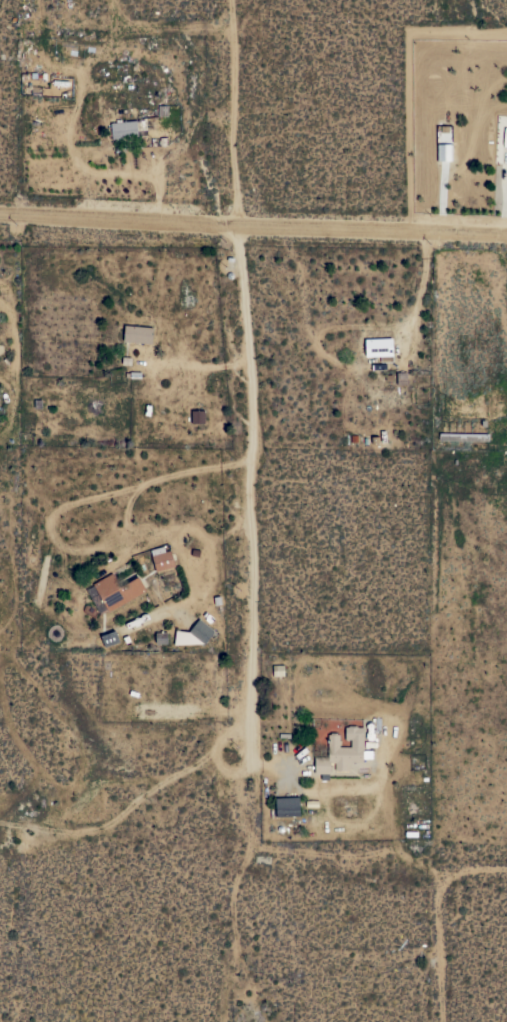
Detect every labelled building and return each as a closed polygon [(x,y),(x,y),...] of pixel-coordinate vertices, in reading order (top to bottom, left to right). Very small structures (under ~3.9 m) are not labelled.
[(135,120),(135,119),(146,118),(146,134),(137,135),(137,136),(133,136),(133,139),(114,141),(114,139),(112,139),(111,136),(108,136),(107,126),(110,126),(110,122),(135,120)] [(153,328),(151,344),(123,341),(124,325),(153,328)] [(392,338),(393,361),(381,362),(380,361),(380,356),(365,356),(365,339),(392,338)] [(406,372),(407,384),(396,384),(396,372),(406,372)] [(204,410),(204,423),(191,423),(191,410),(204,410)] [(488,434),(488,441),(439,440),(439,433),(488,434)] [(150,550),(163,546),(165,552),(170,550),(175,566),(156,571),(150,550)] [(112,573),(119,586),(138,576),(146,591),(108,612),(92,584),(112,573)] [(200,644),(174,645),(176,630),(189,632),(199,618),(214,631),(203,645),(200,644)] [(100,636),(115,630),(119,642),(105,647),(100,636)] [(284,676),(273,676),(273,665),(284,665),(284,676)] [(348,763),(348,770),(334,770),(335,762),(330,762),(330,774),(328,774),(328,779),(321,779),(321,773),(314,773),(314,757),(328,757),(328,734),(330,734),(330,732),(337,732),(337,734),(339,734),(339,747),(351,747),(351,739),(345,739),(345,727),(347,727),(349,725),(356,725),(357,727),(363,727),(363,763),(348,763)] [(275,816),(274,798),(298,797),(299,815),(275,816)]
